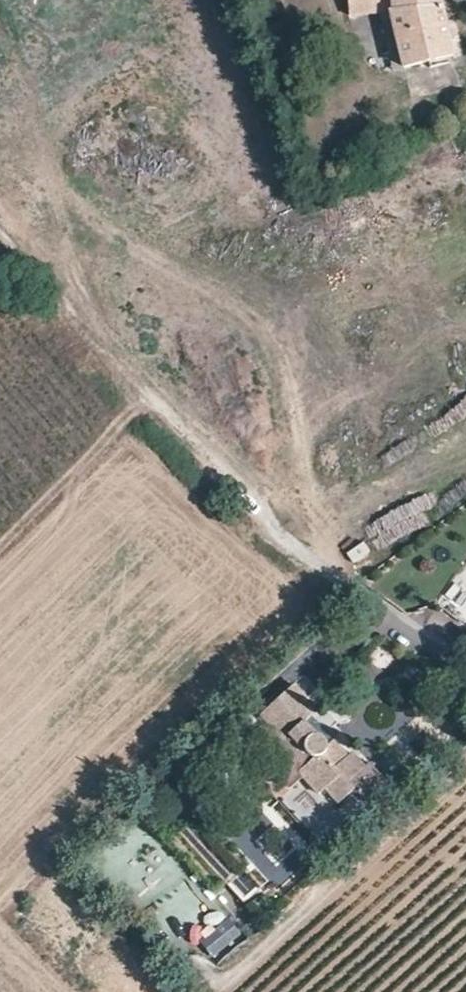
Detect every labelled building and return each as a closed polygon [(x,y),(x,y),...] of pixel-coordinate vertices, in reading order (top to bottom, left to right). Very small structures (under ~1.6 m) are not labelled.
[(264,8),(280,3),(280,0),(260,0),(264,8)] [(354,10),(380,12),(396,61),(451,57),(437,0),(353,0),(354,10)] [(301,724),(310,716),(300,704),(307,698),(293,684),(260,716),(283,741),(289,736),(308,756),(314,758),(299,773),(318,795),(325,788),(339,803),(354,790),(347,782),(362,767),(350,753),(346,757),(332,741),(325,747),(324,741),(320,738),(318,738),(314,738),(301,724)] [(314,712),(310,716),(301,724),(314,738),(318,738),(320,738),(324,741),(325,747),(332,741),(336,737),(314,712)] [(347,782),(354,790),(360,797),(381,777),(368,762),(362,767),(347,782)] [(280,887),(302,869),(287,850),(273,861),(251,833),(236,844),(258,872),(264,868),(280,887)]
